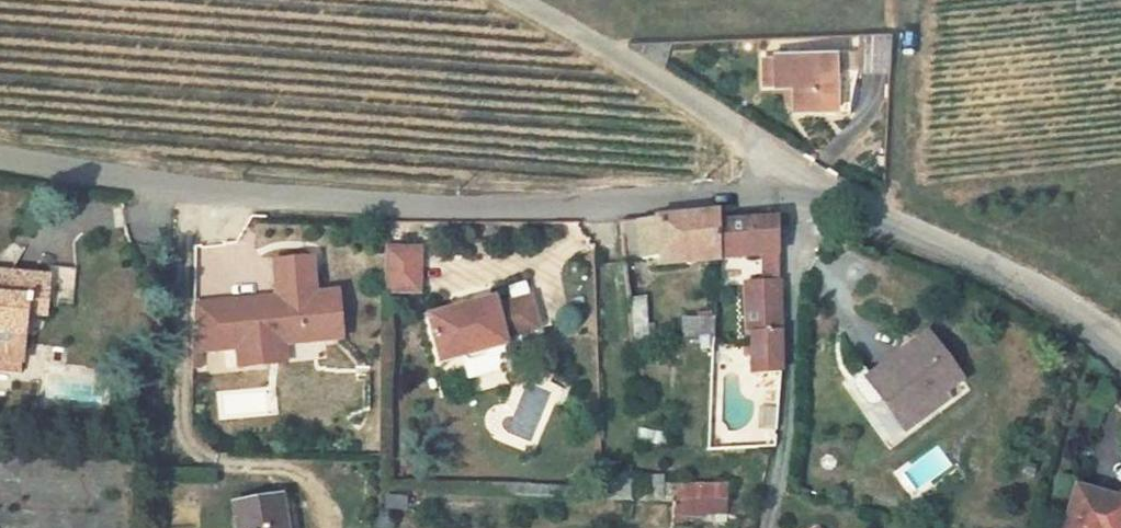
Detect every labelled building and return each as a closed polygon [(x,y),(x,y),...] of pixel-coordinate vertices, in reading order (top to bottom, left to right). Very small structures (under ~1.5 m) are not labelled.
[(860,34),(859,69),(890,71),(892,35),(860,34)] [(792,110),(833,109),(832,52),(772,54),(773,77),(791,77),(792,110)] [(717,264),(715,222),(715,216),(635,219),(637,267),(717,264)] [(717,264),(777,262),(775,220),(715,222),(717,264)] [(419,245),(385,245),(385,291),(419,291),(419,245)] [(273,295),(193,302),(191,354),(235,351),(235,369),(286,365),(285,345),(344,340),(341,290),(316,292),(314,257),(270,260),(273,295)] [(15,375),(21,304),(44,306),(47,278),(0,274),(0,374),(15,375)] [(751,367),(779,367),(778,283),(745,283),(745,329),(750,329),(751,367)] [(424,319),(438,367),(460,360),(464,371),(491,362),(488,352),(507,347),(505,340),(539,330),(529,297),(497,306),(495,298),(424,319)] [(682,313),(679,336),(711,341),(714,318),(682,313)] [(940,395),(959,381),(925,335),(868,376),(884,399),(878,403),(895,427),(940,395)] [(947,403),(940,395),(895,427),(902,436),(947,403)] [(726,517),(726,483),(676,482),(675,516),(726,517)] [(1120,527),(1120,502),(1077,489),(1065,527),(1120,527)] [(385,511),(408,510),(407,494),(384,495),(385,511)] [(276,498),(228,507),(232,527),(282,527),(276,498)]
